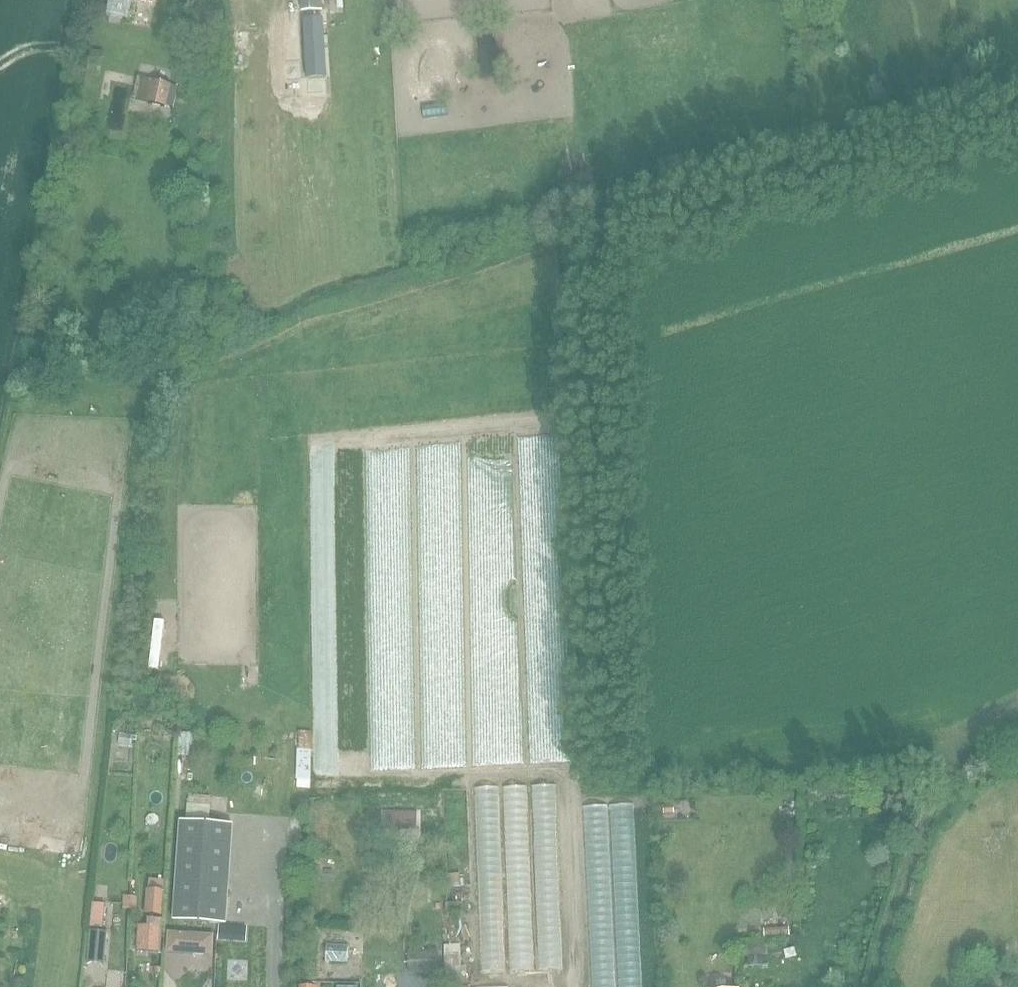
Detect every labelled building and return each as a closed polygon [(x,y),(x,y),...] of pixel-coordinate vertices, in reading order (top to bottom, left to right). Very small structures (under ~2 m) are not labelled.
[(301,12),(320,11),(322,10),(322,0),(301,0),(301,12)] [(323,18),(302,19),(306,71),(326,70),(323,18)] [(90,49),(87,64),(99,66),(102,52),(90,49)] [(133,100),(166,107),(166,105),(173,107),(178,86),(171,84),(171,83),(138,76),(133,100)] [(311,731),(298,730),(298,748),(311,749),(311,731)] [(179,731),(178,756),(187,756),(189,756),(190,732),(179,731)] [(298,748),(297,748),(296,787),(310,787),(311,749),(298,748)] [(179,820),(172,919),(226,923),(233,824),(210,823),(212,807),(188,804),(187,821),(179,820)] [(459,874),(445,875),(446,887),(460,887),(459,874)] [(145,891),(144,915),(161,916),(162,891),(145,891)] [(92,903),(90,927),(103,928),(105,904),(92,903)] [(146,917),(144,951),(159,951),(161,918),(146,917)] [(219,924),(218,938),(228,939),(229,925),(219,924)] [(789,927),(764,928),(765,936),(789,935),(789,927)] [(89,929),(87,960),(102,962),(105,931),(89,929)] [(190,932),(189,953),(211,954),(213,934),(190,932)] [(747,942),(748,965),(768,964),(766,941),(747,942)] [(444,945),(447,986),(468,986),(466,966),(461,966),(460,944),(444,945)]
